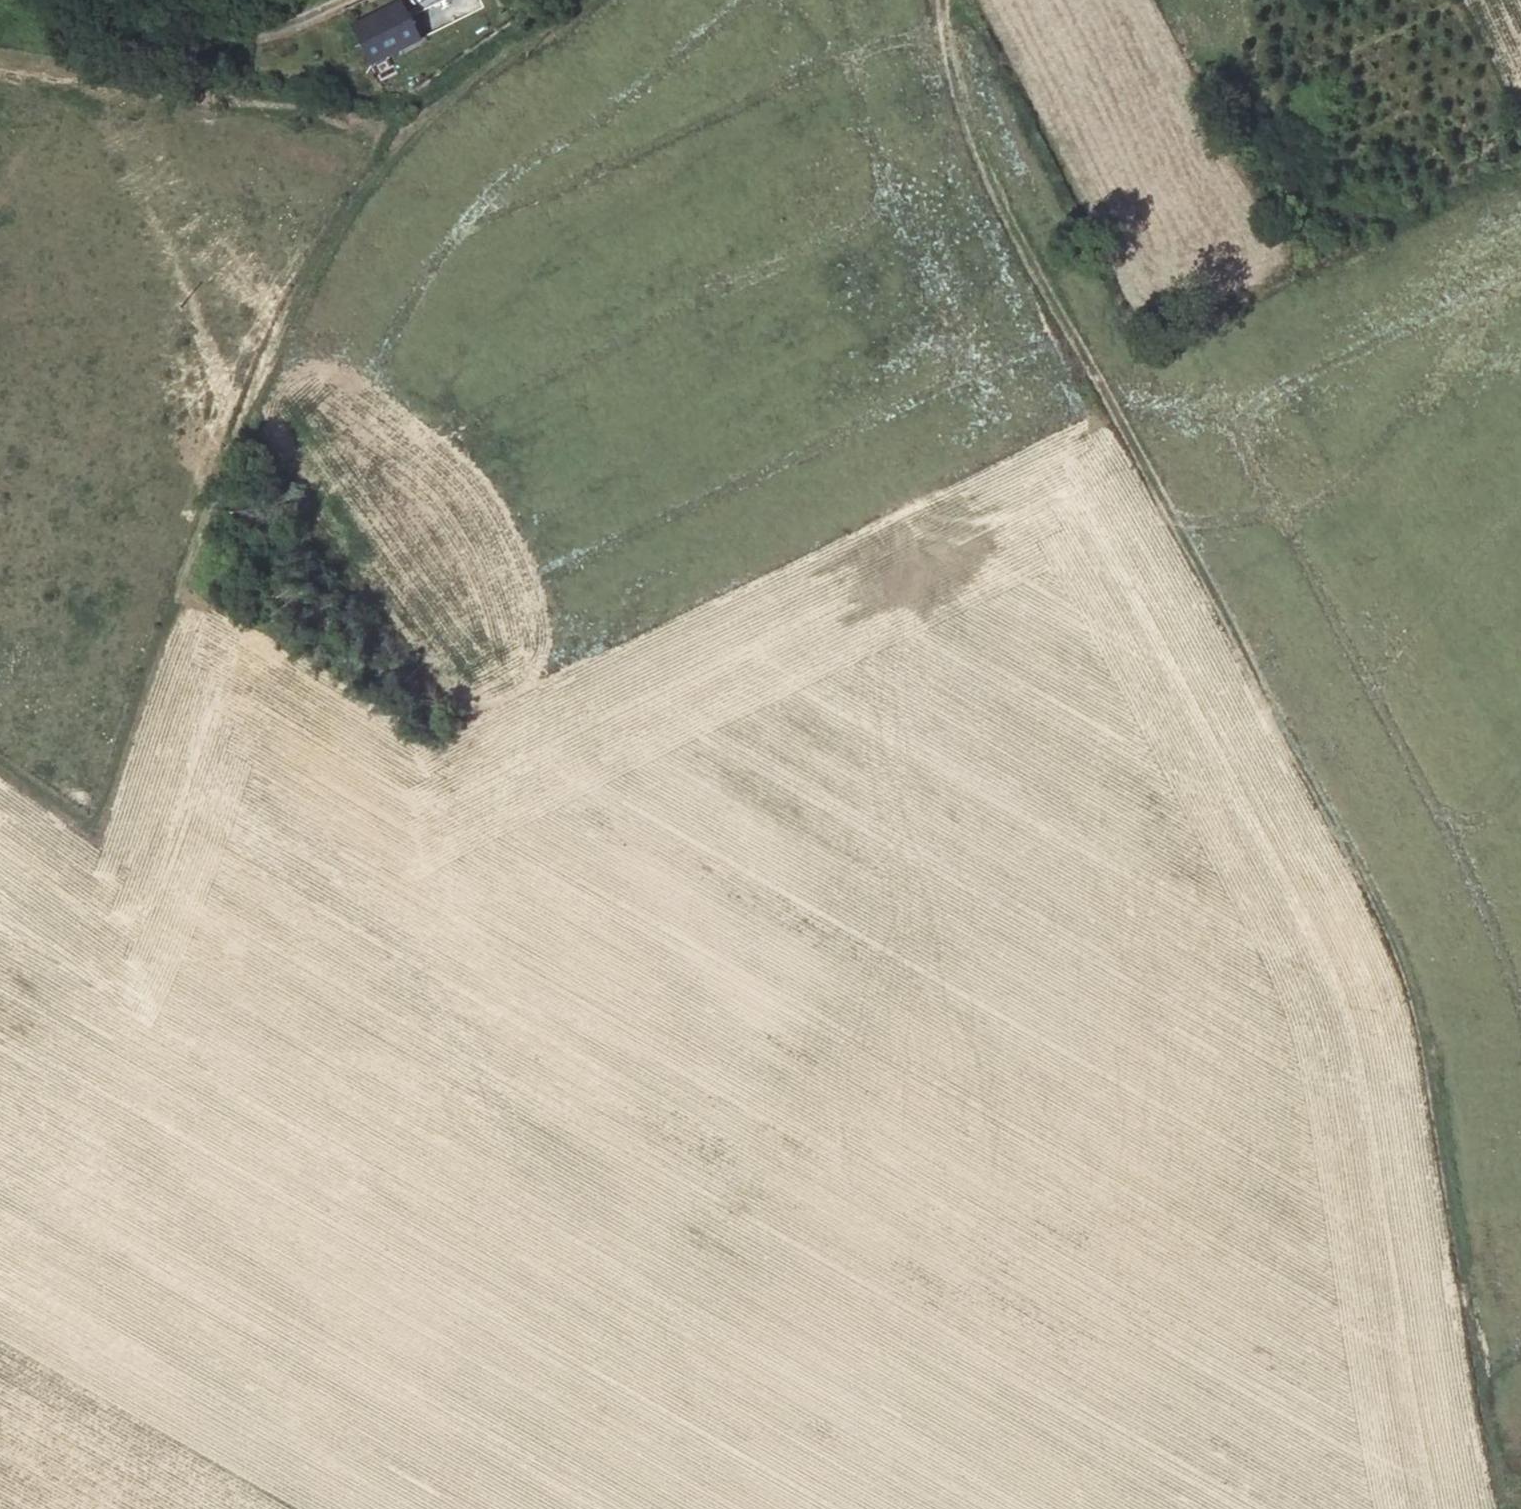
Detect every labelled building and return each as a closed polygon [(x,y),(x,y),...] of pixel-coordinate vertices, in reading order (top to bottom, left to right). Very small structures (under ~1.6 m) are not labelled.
[(418,39),(398,1),(348,26),(367,64),(418,39)]
